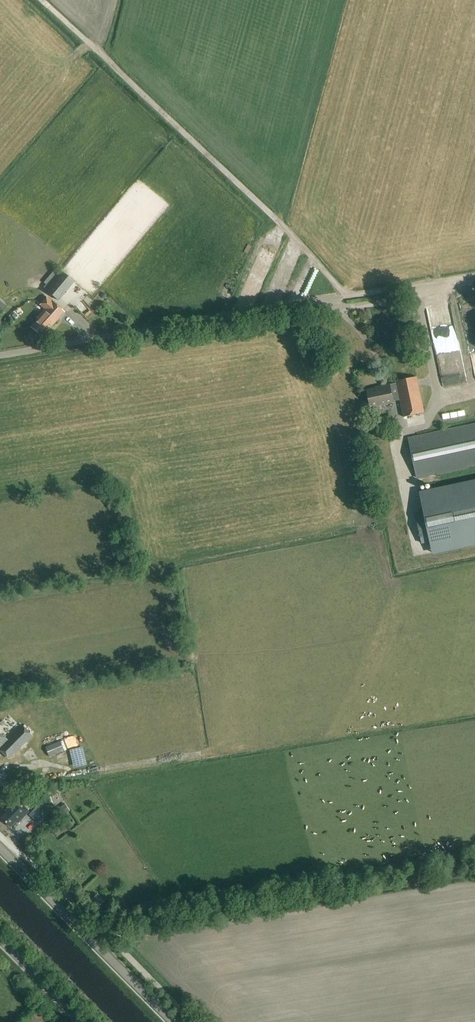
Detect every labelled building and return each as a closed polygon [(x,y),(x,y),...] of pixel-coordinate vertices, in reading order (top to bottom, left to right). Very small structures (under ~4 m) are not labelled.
[(62,272),(60,274),(54,269),(44,282),(46,284),(43,287),(46,290),(58,301),(74,283),(62,272)] [(40,305),(44,309),(36,318),(37,319),(30,327),(41,338),(64,313),(52,301),(51,302),(47,298),(40,305)] [(396,382),(396,383),(399,397),(404,417),(424,413),(417,377),(396,382)] [(399,397),(396,383),(381,387),(367,390),(370,407),(394,402),(393,398),(399,397)] [(408,439),(417,478),(474,465),(474,424),(408,439)] [(416,514),(422,544),(430,542),(432,553),(474,543),(474,482),(420,493),(424,512),(416,514)] [(9,759),(16,752),(33,736),(23,726),(8,740),(0,732),(0,750),(9,759)] [(46,747),(50,757),(64,751),(60,741),(46,747)] [(29,810),(16,798),(5,810),(7,812),(1,818),(11,827),(16,822),(18,823),(29,812),(29,810)] [(29,815),(38,823),(50,811),(41,802),(29,815)] [(57,809),(62,817),(70,811),(65,804),(57,809)] [(69,820),(65,823),(69,829),(73,826),(69,820)] [(98,894),(89,901),(97,909),(105,901),(98,894)]
